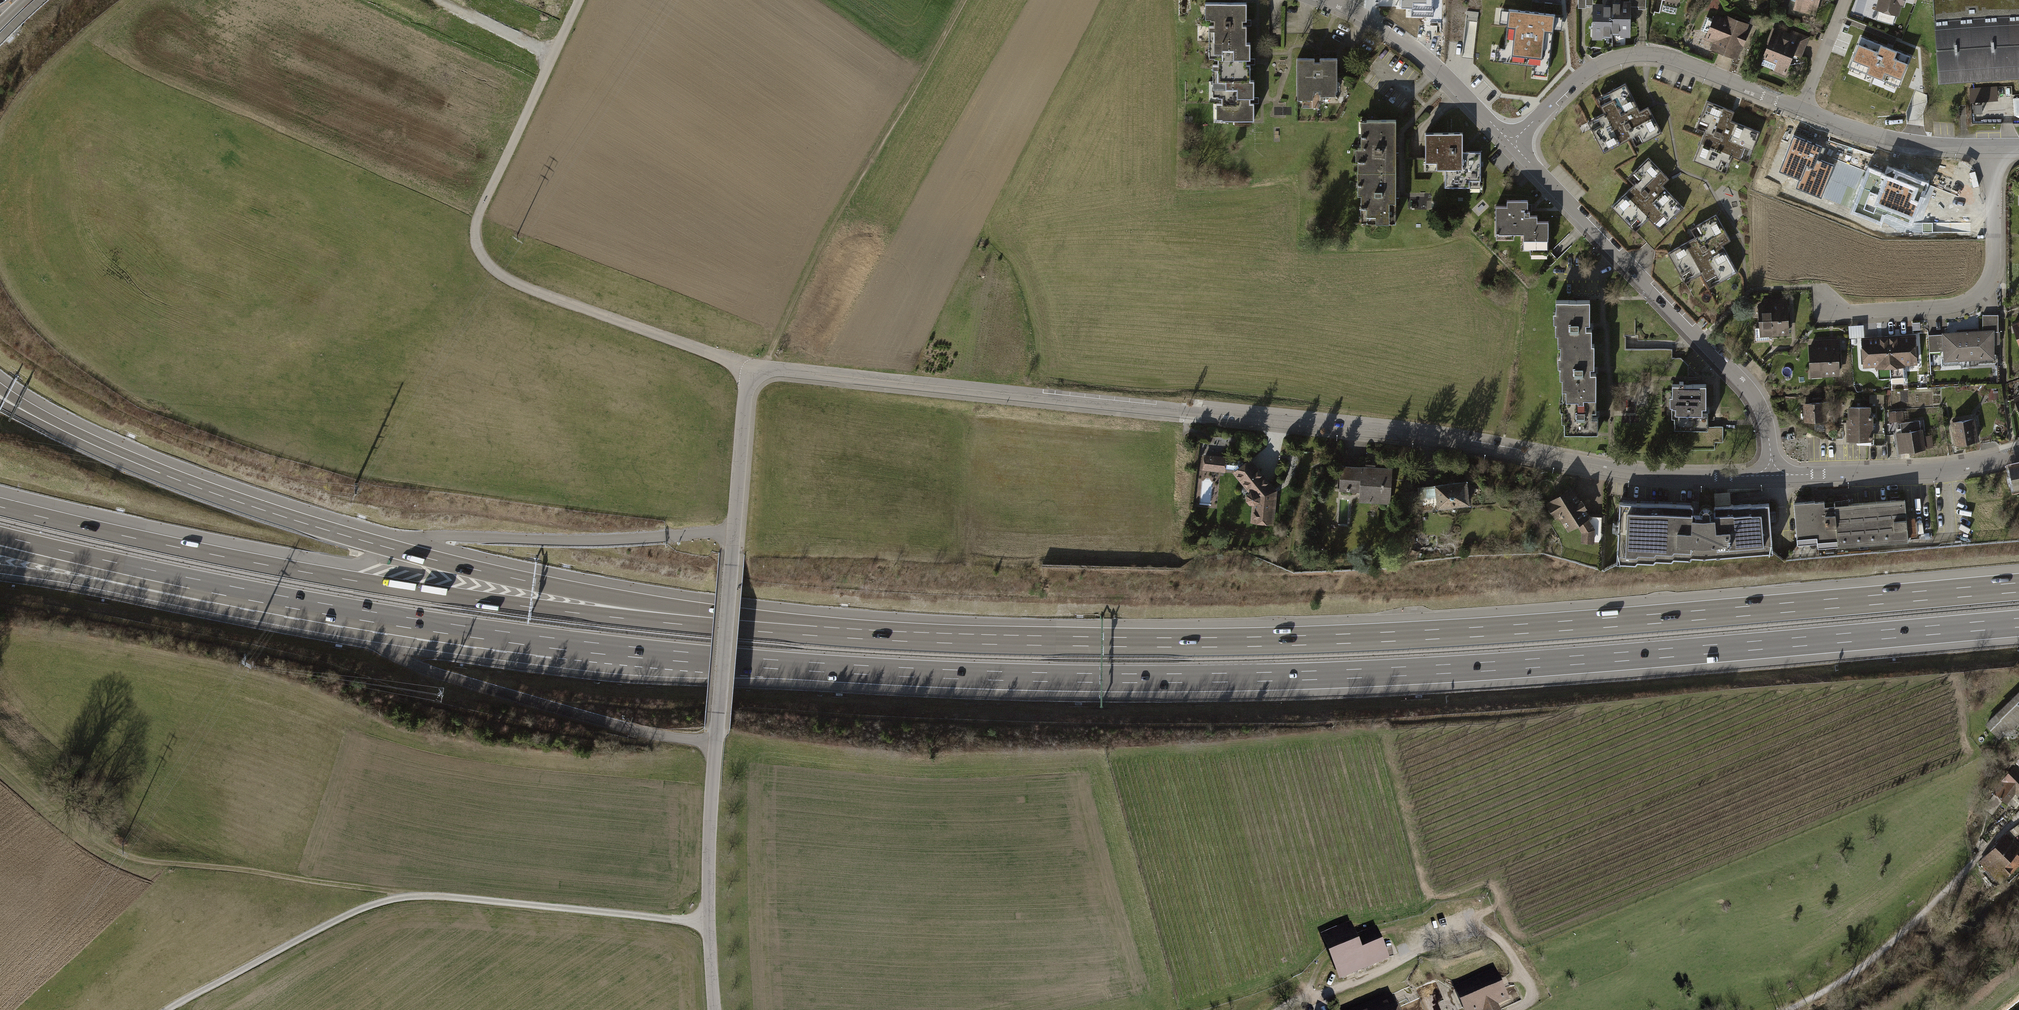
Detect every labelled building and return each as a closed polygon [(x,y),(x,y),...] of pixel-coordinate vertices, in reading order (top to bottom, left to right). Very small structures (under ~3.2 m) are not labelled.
[(1400,10),(1409,10),(1409,18),(1438,19),(1438,0),(1400,0),(1400,10)] [(1817,5),(1818,0),(1790,0),(1796,2),(1795,7),(1813,12),(1814,4),(1817,5)] [(1878,9),(1896,14),(1900,3),(1903,4),(1904,0),(1881,0),(1878,9)] [(2018,73),(2018,0),(1933,0),(1938,78),(2018,73)] [(1611,7),(1594,6),(1594,13),(1594,21),(1592,23),(1592,26),(1594,28),(1594,35),(1611,36),(1612,3),(1611,3),(1611,7)] [(1629,4),(1612,3),(1611,36),(1612,36),(1612,32),(1629,33),(1629,20),(1631,18),(1631,15),(1629,13),(1629,4)] [(1248,8),(1206,8),(1207,63),(1249,63),(1249,52),(1248,26),(1248,8)] [(1564,17),(1501,9),(1499,24),(1508,26),(1505,49),(1497,48),(1495,62),(1534,66),(1533,75),(1548,77),(1554,30),(1562,31),(1564,17)] [(1716,50),(1720,52),(1734,58),(1747,24),(1727,16),(1726,20),(1725,20),(1715,16),(1714,19),(1707,16),(1701,30),(1708,33),(1707,36),(1720,41),(1716,50)] [(1793,53),(1800,56),(1801,53),(1807,38),(1792,32),(1790,38),(1775,32),(1770,45),(1769,44),(1764,58),(1761,65),(1775,70),(1777,66),(1787,70),(1793,53)] [(1911,56),(1861,36),(1851,62),(1900,83),(1911,56)] [(1315,58),(1297,58),(1297,100),(1302,99),(1302,94),(1315,94),(1315,91),(1320,91),(1320,96),(1325,96),(1325,91),(1337,91),(1337,58),(1320,58),(1320,59),(1315,59),(1315,58)] [(1253,83),(1212,84),(1213,123),(1254,123),(1253,93),(1253,83)] [(1627,83),(1602,95),(1607,105),(1601,108),(1604,113),(1597,117),(1600,124),(1591,129),(1604,152),(1629,140),(1637,136),(1641,144),(1661,134),(1648,107),(1640,111),(1627,83)] [(1996,87),(1971,89),(1971,101),(1997,99),(1996,87)] [(2011,97),(2010,120),(2018,121),(2018,97),(2011,97)] [(1760,131),(1731,120),(1735,111),(1732,110),(1707,100),(1698,122),(1707,126),(1694,160),(1719,170),(1722,161),(1730,163),(1733,156),(1738,158),(1740,151),(1751,155),(1760,131)] [(1987,102),(1975,102),(1975,112),(1988,111),(1987,102)] [(1397,123),(1361,122),(1359,223),(1395,224),(1396,191),(1396,146),(1397,123)] [(1459,130),(1423,130),(1423,168),(1443,168),(1443,186),(1479,186),(1479,150),(1464,150),(1459,150),(1459,130)] [(1822,145),(1793,134),(1780,170),(1799,177),(1795,188),(1822,198),(1834,164),(1817,158),(1822,145)] [(1638,181),(1611,206),(1630,225),(1637,218),(1643,224),(1649,218),(1653,222),(1658,218),(1665,226),(1684,208),(1662,185),(1669,179),(1649,158),(1632,174),(1638,181)] [(1896,178),(1869,168),(1853,210),(1881,220),(1885,211),(1910,221),(1925,181),(1898,171),(1896,178)] [(1507,205),(1496,205),(1495,232),(1523,232),(1523,239),(1548,239),(1548,220),(1536,220),(1536,214),(1529,214),(1529,209),(1528,209),(1528,199),(1507,199),(1507,205)] [(1668,252),(1681,276),(1690,271),(1694,278),(1701,274),(1704,278),(1709,275),(1715,285),(1738,272),(1722,245),(1731,240),(1716,214),(1695,226),(1700,234),(1668,252)] [(1775,305),(1759,306),(1760,327),(1755,327),(1756,340),(1769,339),(1769,333),(1788,332),(1786,299),(1775,300),(1775,305)] [(1590,300),(1556,300),(1556,311),(1559,311),(1559,323),(1561,323),(1561,334),(1558,334),(1558,344),(1592,344),(1591,329),(1587,329),(1587,326),(1587,323),(1590,323),(1590,300)] [(1943,334),(1929,335),(1930,351),(1943,350),(1944,365),(1960,364),(1962,366),(1976,366),(1979,362),(1997,362),(1996,352),(1995,352),(1994,343),(2000,343),(2000,331),(1998,331),(1998,315),(1983,315),(1983,330),(1943,332),(1943,334)] [(1921,321),(1902,322),(1902,333),(1922,332),(1921,321)] [(1865,336),(1865,325),(1851,325),(1851,336),(1865,336)] [(1919,338),(1862,341),(1863,370),(1921,367),(1919,338)] [(1594,344),(1560,345),(1560,355),(1564,355),(1564,367),(1565,367),(1565,377),(1562,377),(1562,388),(1596,388),(1596,372),(1592,372),(1592,370),(1592,367),(1595,367),(1594,344)] [(1841,347),(1810,349),(1811,379),(1842,377),(1841,347)] [(1706,384),(1672,384),(1672,396),(1675,396),(1675,407),(1677,407),(1677,417),(1674,417),(1674,429),(1708,429),(1708,412),(1703,412),(1702,407),(1706,407),(1706,384)] [(1596,388),(1562,388),(1562,399),(1566,399),(1566,411),(1567,411),(1567,421),(1564,421),(1564,433),(1598,433),(1598,416),(1593,416),(1593,411),(1596,411),(1596,388)] [(1831,405),(1804,407),(1805,424),(1833,422),(1831,405)] [(1876,409),(1851,410),(1852,442),(1877,441),(1876,409)] [(1978,421),(1953,424),(1956,446),(1981,444),(1978,421)] [(1925,431),(1898,435),(1901,454),(1928,451),(1925,431)] [(1227,460),(1204,459),(1203,474),(1225,475),(1227,460)] [(1278,495),(1253,460),(1234,476),(1254,501),(1252,525),(1275,528),(1278,495)] [(2009,466),(2014,490),(2018,489),(2018,463),(2009,466)] [(1394,471),(1344,468),(1342,500),(1392,504),(1394,471)] [(1469,484),(1438,488),(1440,511),(1472,507),(1469,484)] [(1572,490),(1550,502),(1568,533),(1578,527),(1584,532),(1584,544),(1597,544),(1597,529),(1572,490)] [(1830,507),(1796,510),(1798,539),(1820,538),(1821,547),(1912,540),(1909,502),(1830,507)] [(1707,507),(1624,504),(1618,564),(1776,552),(1771,505),(1707,507)] [(1985,724),(1999,738),(2010,727),(2013,730),(2018,724),(2018,691),(1985,724)] [(1993,792),(2008,804),(2016,793),(2018,795),(2018,761),(1993,792)] [(2001,883),(2018,865),(2018,854),(2002,837),(1979,860),(2001,883)] [(1339,983),(1369,971),(1356,939),(1351,927),(1321,939),(1339,983)] [(1377,930),(1356,939),(1369,971),(1390,962),(1377,930)] [(1499,1006),(1511,1001),(1496,968),(1453,987),(1464,1009),(1500,1009),(1499,1006)] [(1392,994),(1356,1009),(1398,1009),(1392,994)]
